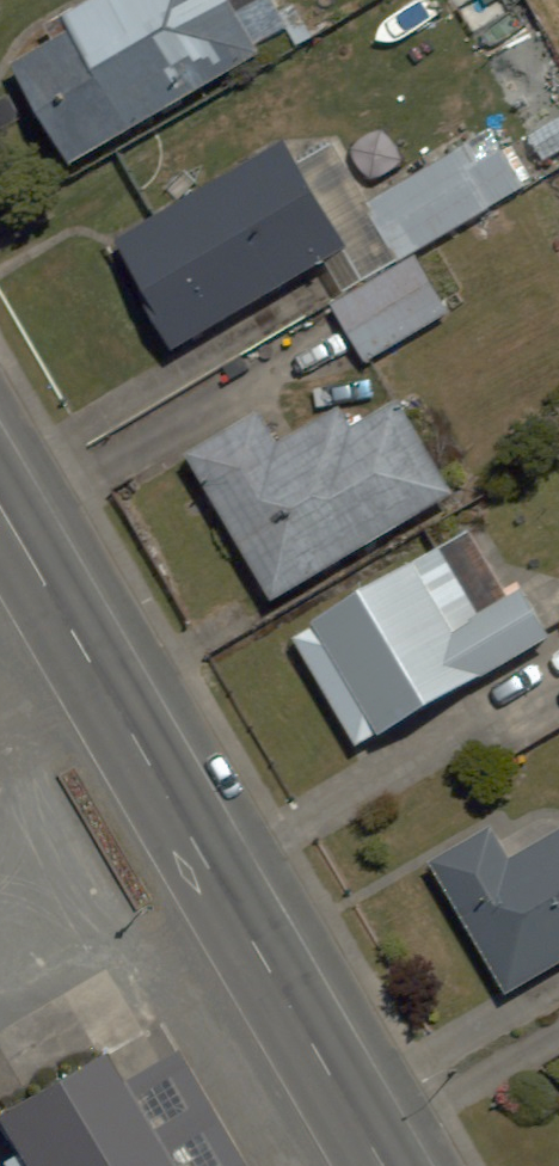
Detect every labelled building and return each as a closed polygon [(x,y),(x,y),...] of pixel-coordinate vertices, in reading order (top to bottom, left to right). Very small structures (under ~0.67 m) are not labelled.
[(70,166),(315,31),(300,3),(281,13),(274,0),(263,0),(241,12),(235,0),(93,0),(58,20),(73,47),(21,76),(70,166)] [(362,205),(397,265),(331,304),(368,367),(451,317),(414,255),(489,211),(508,245),(535,229),(516,195),(534,184),(499,124),(362,205)] [(289,141),(118,242),(185,357),(357,256),(289,141)] [(461,496),(406,404),(358,434),(346,414),(286,450),(268,421),(196,464),(280,604),(461,496)] [(486,614),(447,548),(294,640),(361,752),(552,639),(524,591),(486,614)] [(507,826),(430,868),(498,993),(558,960),(558,835),(523,855),(507,826)] [(61,1095),(0,1131),(0,1165),(103,1165),(61,1095)]
